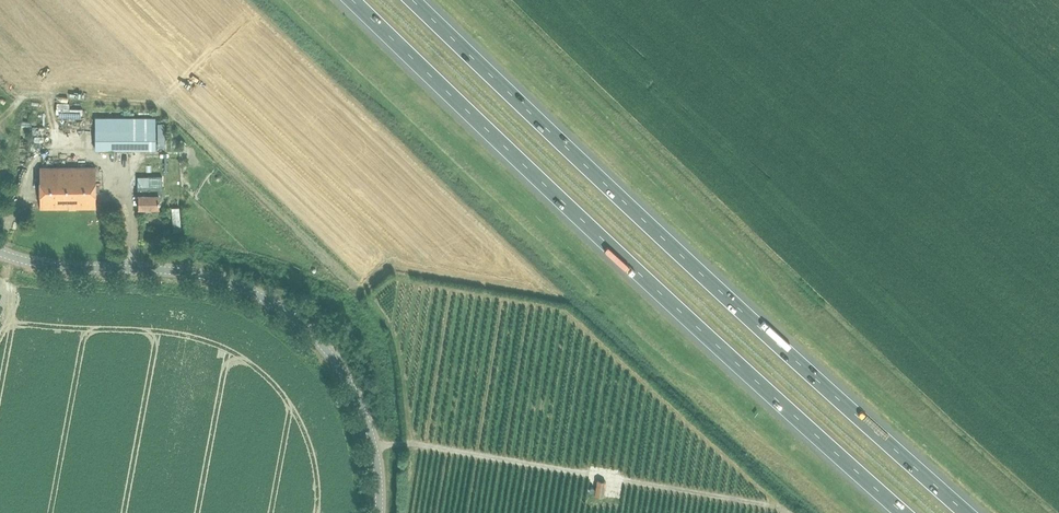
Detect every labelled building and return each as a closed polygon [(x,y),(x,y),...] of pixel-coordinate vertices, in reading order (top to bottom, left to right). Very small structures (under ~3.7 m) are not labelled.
[(94,149),(157,148),(156,117),(94,118),(94,149)] [(594,161),(590,165),(598,171),(601,167),(594,161)] [(40,209),(96,209),(95,167),(40,167),(40,209)] [(138,208),(159,208),(159,194),(150,194),(150,192),(146,192),(146,187),(138,187),(138,208)] [(885,430),(882,435),(890,440),(893,435),(885,430)] [(597,480),(595,495),(604,496),(606,481),(597,480)]
